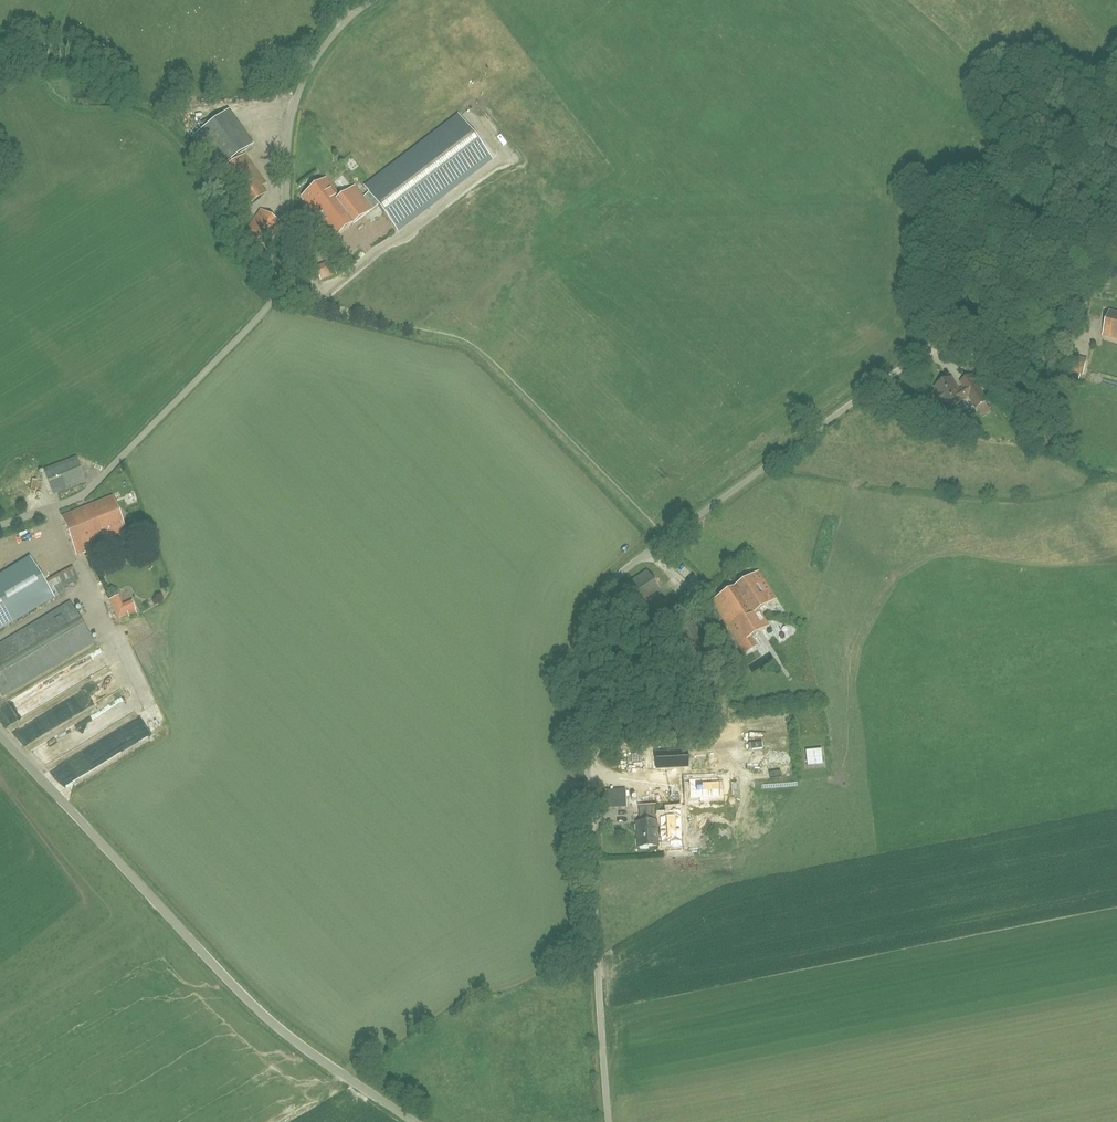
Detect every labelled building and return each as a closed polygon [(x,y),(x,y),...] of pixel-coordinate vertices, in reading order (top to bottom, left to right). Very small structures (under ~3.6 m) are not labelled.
[(217,171),(253,145),(248,137),(247,138),(229,111),(193,137),(217,171)] [(373,209),(379,205),(399,231),(492,160),(459,117),(366,188),(369,192),(363,197),(355,186),(340,198),(326,179),(302,196),(333,239),(373,210),(373,209)] [(261,210),(237,246),(259,261),(279,231),(276,229),(280,223),(261,210)] [(482,246),(485,247),(487,242),(478,238),(469,260),(475,263),(482,246)] [(332,261),(315,266),(320,281),(337,275),(332,261)] [(482,300),(487,303),(493,292),(488,289),(482,300)] [(1104,335),(1116,338),(1116,313),(1110,311),(1104,335)] [(1070,354),(1065,370),(1083,375),(1087,359),(1070,354)] [(951,378),(936,388),(940,394),(935,397),(940,405),(944,403),(948,410),(964,400),(970,396),(977,408),(987,402),(977,385),(967,391),(965,388),(959,392),(951,378)] [(53,494),(85,481),(76,458),(44,470),(53,494)] [(77,555),(127,536),(112,498),(62,517),(77,555)] [(51,600),(63,592),(62,590),(78,579),(73,570),(44,587),(29,561),(0,577),(0,630),(52,601),(51,600)] [(711,602),(746,654),(757,647),(751,637),(768,626),(758,611),(775,599),(757,572),(711,602)] [(109,600),(117,618),(127,614),(129,617),(137,613),(135,610),(136,610),(132,600),(122,605),(118,595),(109,600)] [(12,691),(94,641),(70,602),(0,645),(0,694),(2,697),(12,691)] [(78,657),(88,671),(100,662),(90,648),(78,657)] [(18,711),(53,696),(48,683),(28,691),(28,690),(13,696),(16,702),(14,703),(18,711)] [(103,702),(121,691),(118,686),(100,697),(103,702)] [(57,706),(46,707),(48,722),(59,720),(57,706)] [(817,706),(805,711),(808,718),(820,713),(817,706)] [(725,721),(736,718),(734,713),(724,716),(725,721)] [(24,723),(13,729),(22,744),(33,738),(24,723)] [(814,757),(821,757),(821,749),(805,751),(807,766),(815,765),(814,757)] [(656,768),(687,767),(686,751),(655,753),(656,768)] [(719,765),(735,764),(735,757),(719,758),(719,765)] [(751,767),(758,765),(756,759),(748,761),(751,767)] [(723,780),(692,781),(693,800),(715,799),(724,799),(723,792),(723,780)] [(625,790),(612,790),(613,804),(626,803),(625,790)] [(642,791),(629,791),(630,811),(643,810),(642,791)] [(654,828),(652,828),(653,838),(654,838),(654,843),(662,843),(664,843),(675,842),(675,831),(674,811),(665,811),(662,811),(663,816),(661,816),(653,817),(654,828)] [(645,838),(650,838),(649,820),(635,821),(636,842),(645,841),(645,838)]
